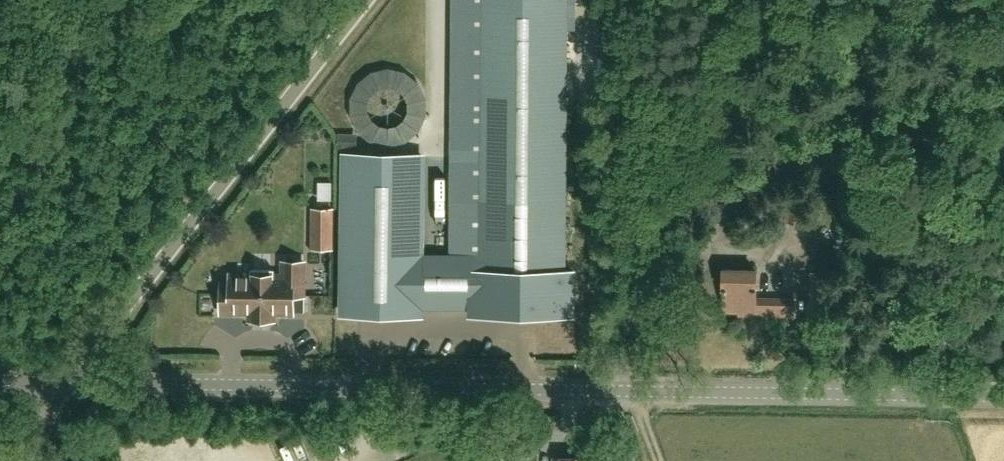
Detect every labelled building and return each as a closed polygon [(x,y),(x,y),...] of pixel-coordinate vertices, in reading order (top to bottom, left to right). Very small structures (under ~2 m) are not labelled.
[(555,313),(573,313),(573,271),(564,271),(566,0),(455,0),(453,257),(421,256),(422,157),(344,156),(342,315),(420,316),(420,307),(470,307),(470,312),(488,312),(495,301),(500,305),(505,307),(510,309),(516,310),(521,311),(527,310),(533,309),(538,308),(543,305),(548,302),(555,313)] [(356,133),(418,145),(431,79),(369,67),(356,133)] [(451,182),(440,182),(440,218),(450,219),(450,202),(451,203),(451,182)] [(311,248),(331,248),(332,208),(312,208),(311,248)] [(283,262),(283,275),(274,274),(274,269),(251,269),(251,274),(230,274),(230,283),(221,283),(221,312),(250,312),(250,319),(273,320),(273,313),(293,313),(293,295),(303,295),(304,262),(283,262)] [(793,315),(793,299),(756,298),(757,270),(725,269),(724,310),(751,311),(751,314),(793,315)] [(809,315),(830,316),(831,272),(811,271),(809,315)] [(208,297),(208,312),(219,313),(220,298),(208,297)] [(285,445),(291,460),(303,460),(295,441),(285,445)]
